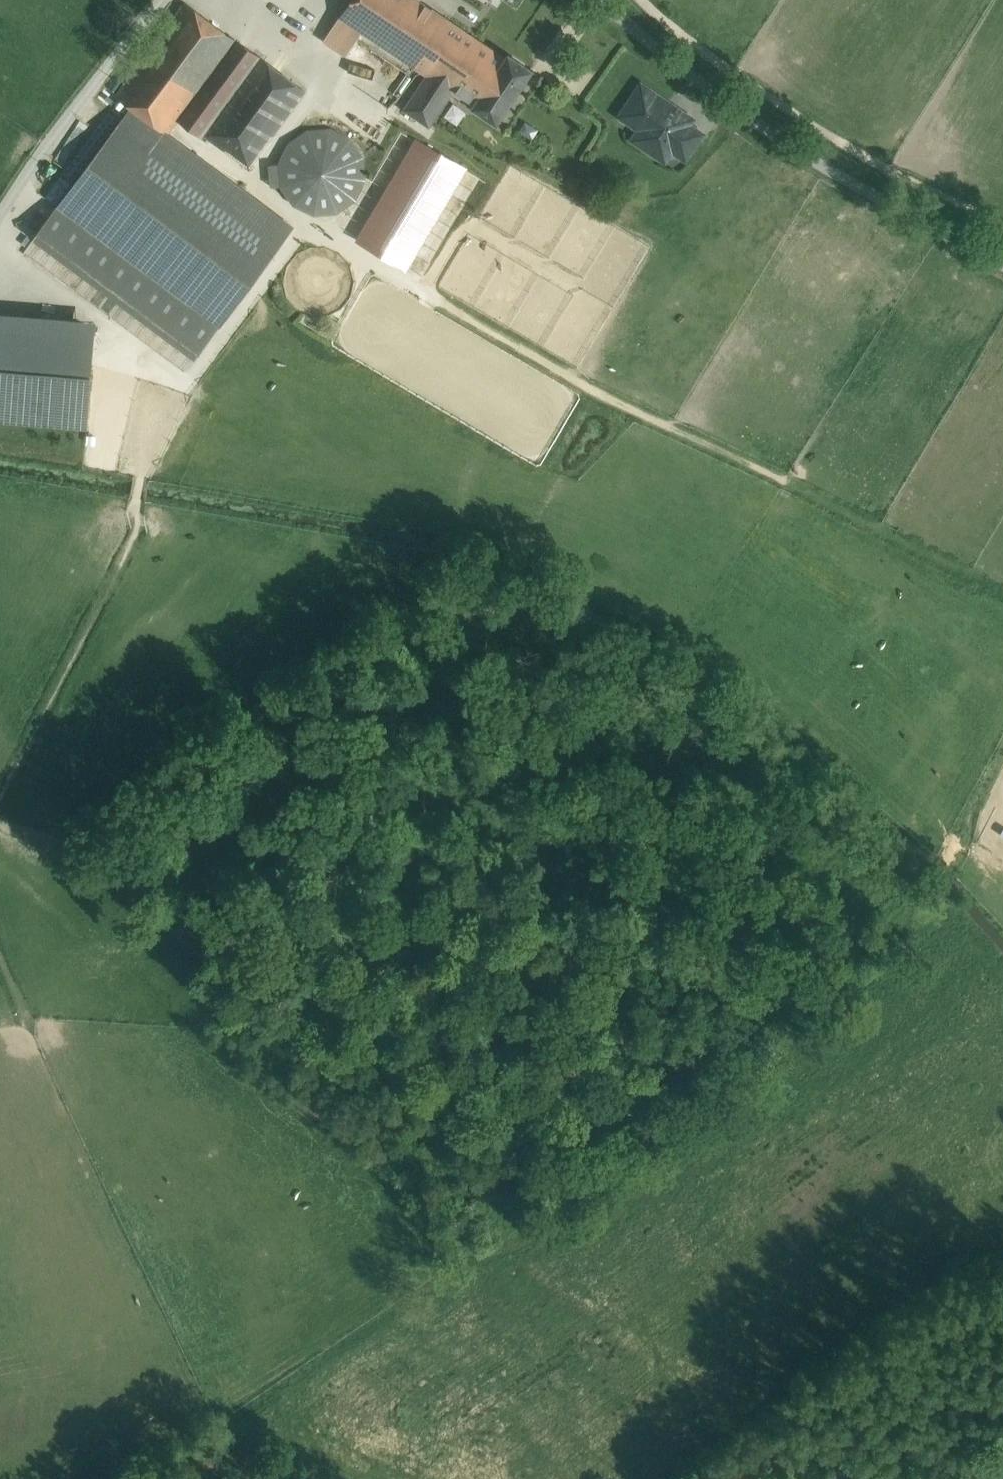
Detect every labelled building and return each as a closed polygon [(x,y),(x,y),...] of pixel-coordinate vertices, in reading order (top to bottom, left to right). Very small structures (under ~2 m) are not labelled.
[(447,87),(479,40),(419,0),(350,0),(340,15),(362,30),(427,73),(447,87)] [(185,2),(116,95),(132,107),(167,133),(180,116),(236,40),(185,2)] [(362,30),(340,15),(325,37),(347,52),(362,30)] [(236,40),(180,116),(204,134),(260,58),(259,57),(236,40)] [(505,58),(479,40),(447,87),(453,90),(473,105),(472,106),(496,122),(532,69),(508,53),(505,58)] [(260,58),(204,134),(249,167),(303,91),(304,92),(305,90),(259,56),(259,57),(260,58)] [(447,87),(427,73),(403,108),(430,125),(453,90),(447,87)] [(691,119),(641,85),(621,115),(642,129),(651,135),(644,145),(664,159),(672,148),(687,125),(691,119)] [(167,133),(132,107),(60,203),(220,323),(292,226),(167,133)] [(687,125),(672,148),(685,157),(701,134),(687,125)] [(330,127),(307,129),(289,142),(279,163),(269,164),(271,186),(281,185),(294,204),(314,213),(337,211),(355,199),(365,178),(363,156),(350,137),(330,127)] [(635,139),(644,145),(651,135),(642,129),(635,139)] [(421,141),(405,164),(422,176),(438,153),(421,141)] [(422,176),(411,192),(448,219),(471,187),(477,177),(440,150),(438,153),(422,176)] [(505,211),(471,187),(448,219),(482,244),(505,211)] [(218,326),(57,207),(38,232),(198,352),(218,326)] [(0,367),(0,419),(86,426),(90,375),(0,367)]
